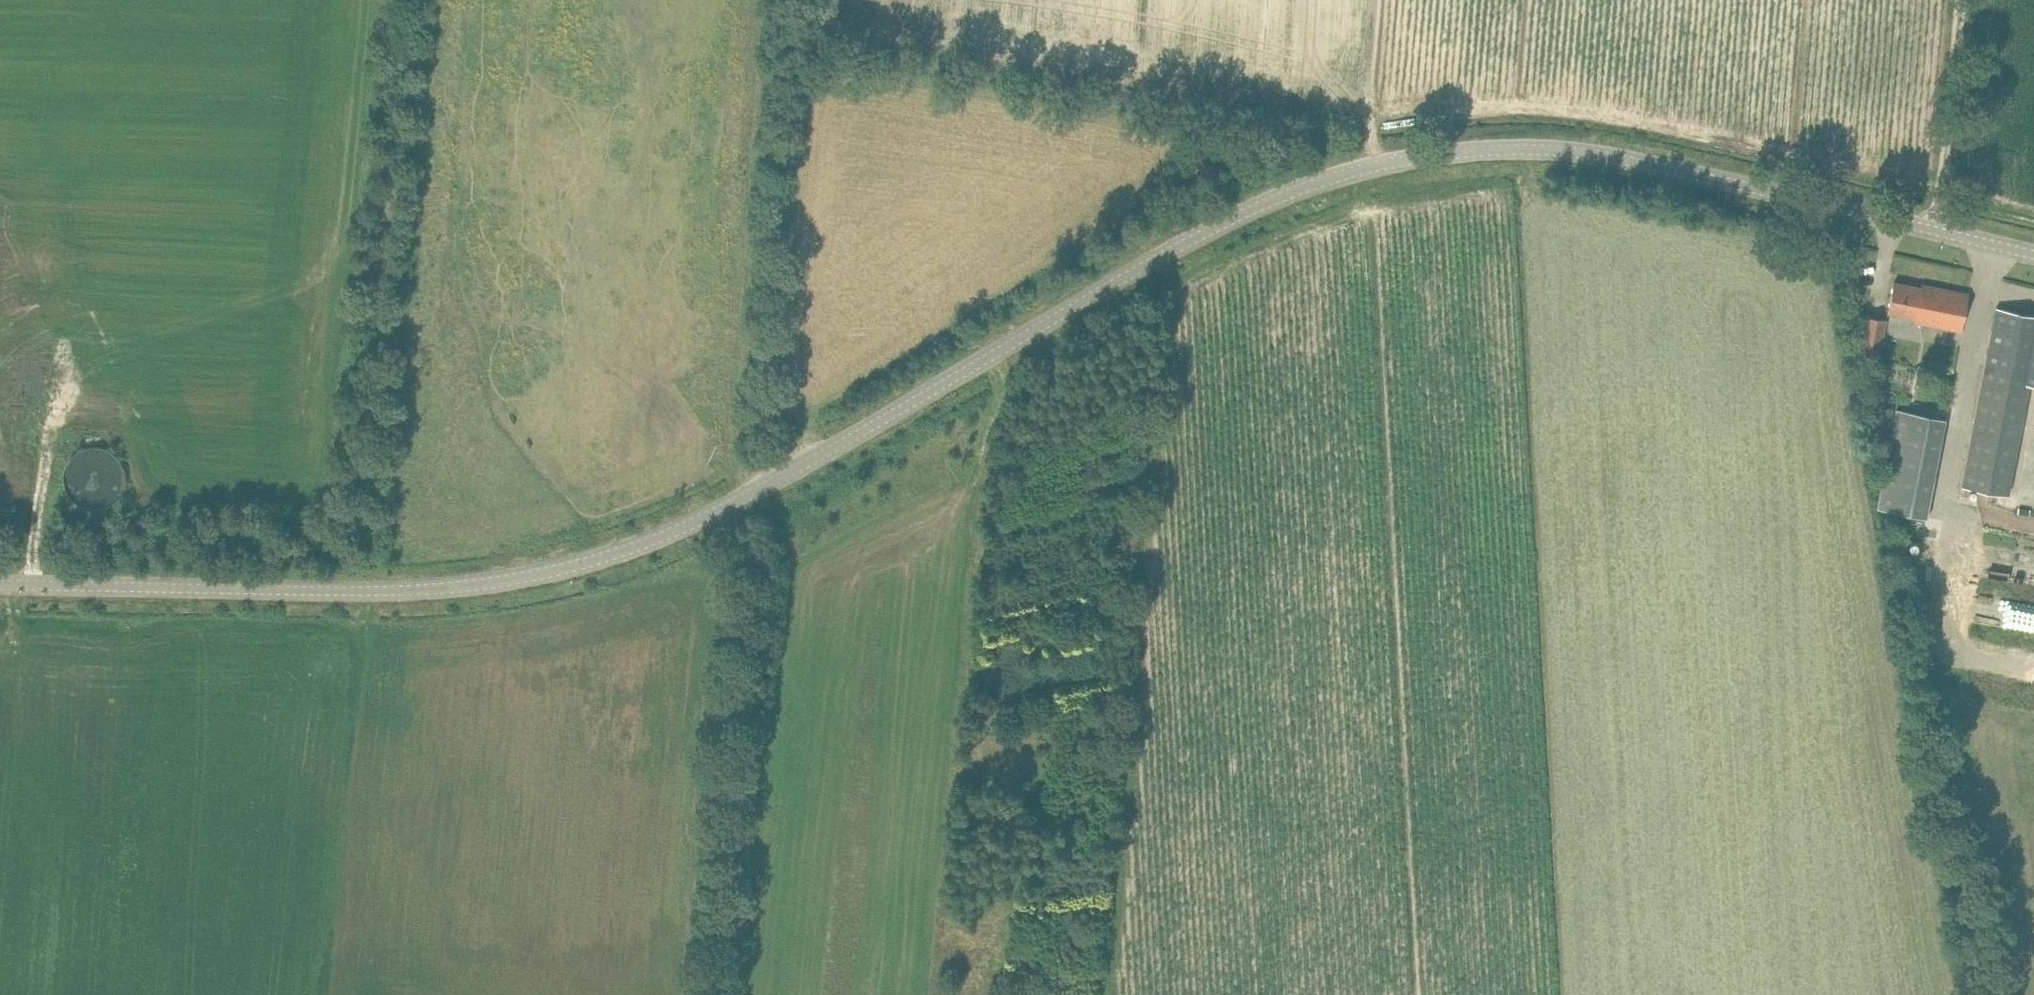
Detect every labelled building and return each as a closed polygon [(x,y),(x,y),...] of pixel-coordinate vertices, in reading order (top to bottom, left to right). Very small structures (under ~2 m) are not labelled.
[(1914,321),(1962,330),(1969,293),(1922,284),(1921,287),(1893,282),(1888,312),(1915,317),(1914,321)] [(2009,495),(2030,384),(2033,384),(2033,314),(1996,307),(1962,486),(2009,495)] [(1858,355),(1880,359),(1887,318),(1866,314),(1858,355)] [(1877,507),(1927,517),(1946,418),(1896,408),(1877,507)] [(2005,598),(2000,626),(2033,632),(2033,603),(2005,598)]
